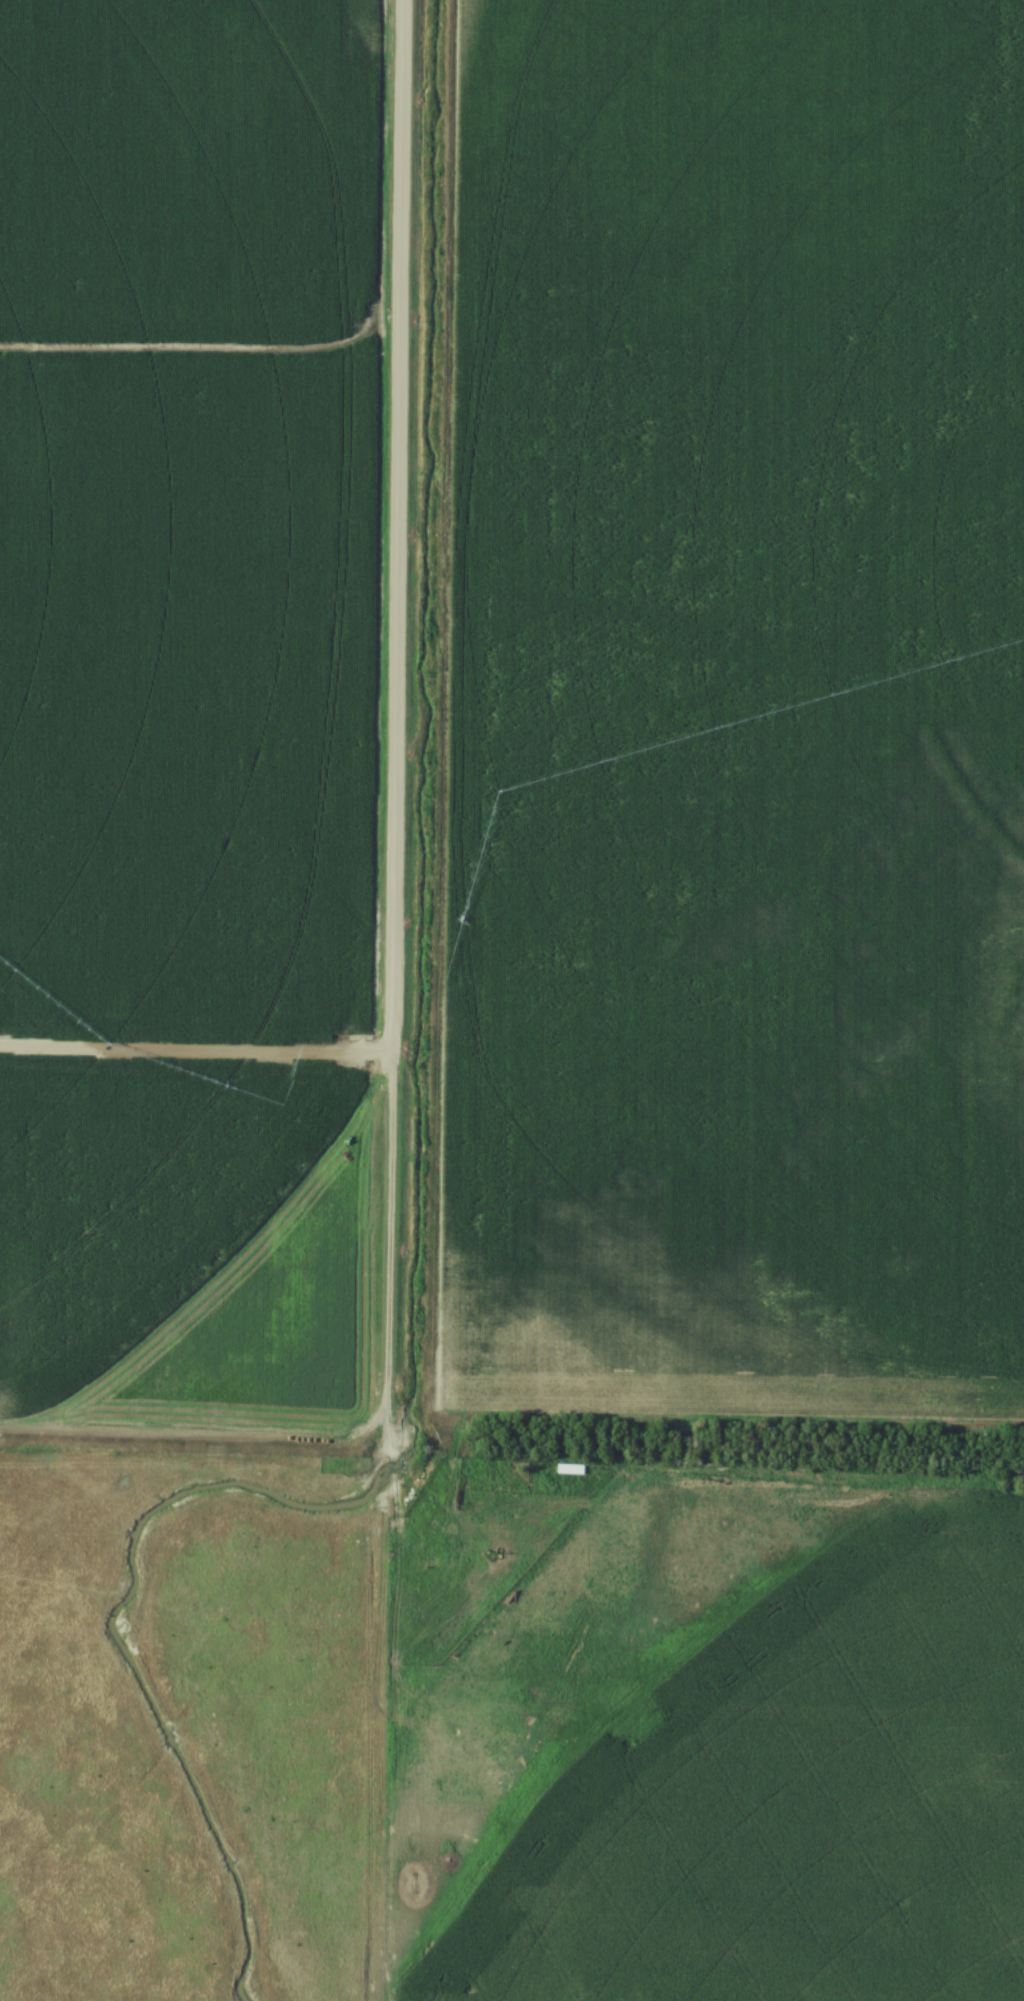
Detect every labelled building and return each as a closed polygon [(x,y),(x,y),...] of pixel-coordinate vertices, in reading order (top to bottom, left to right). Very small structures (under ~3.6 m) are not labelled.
[(469,1442),(469,1422),(460,1422),(460,1442),(469,1442)]
